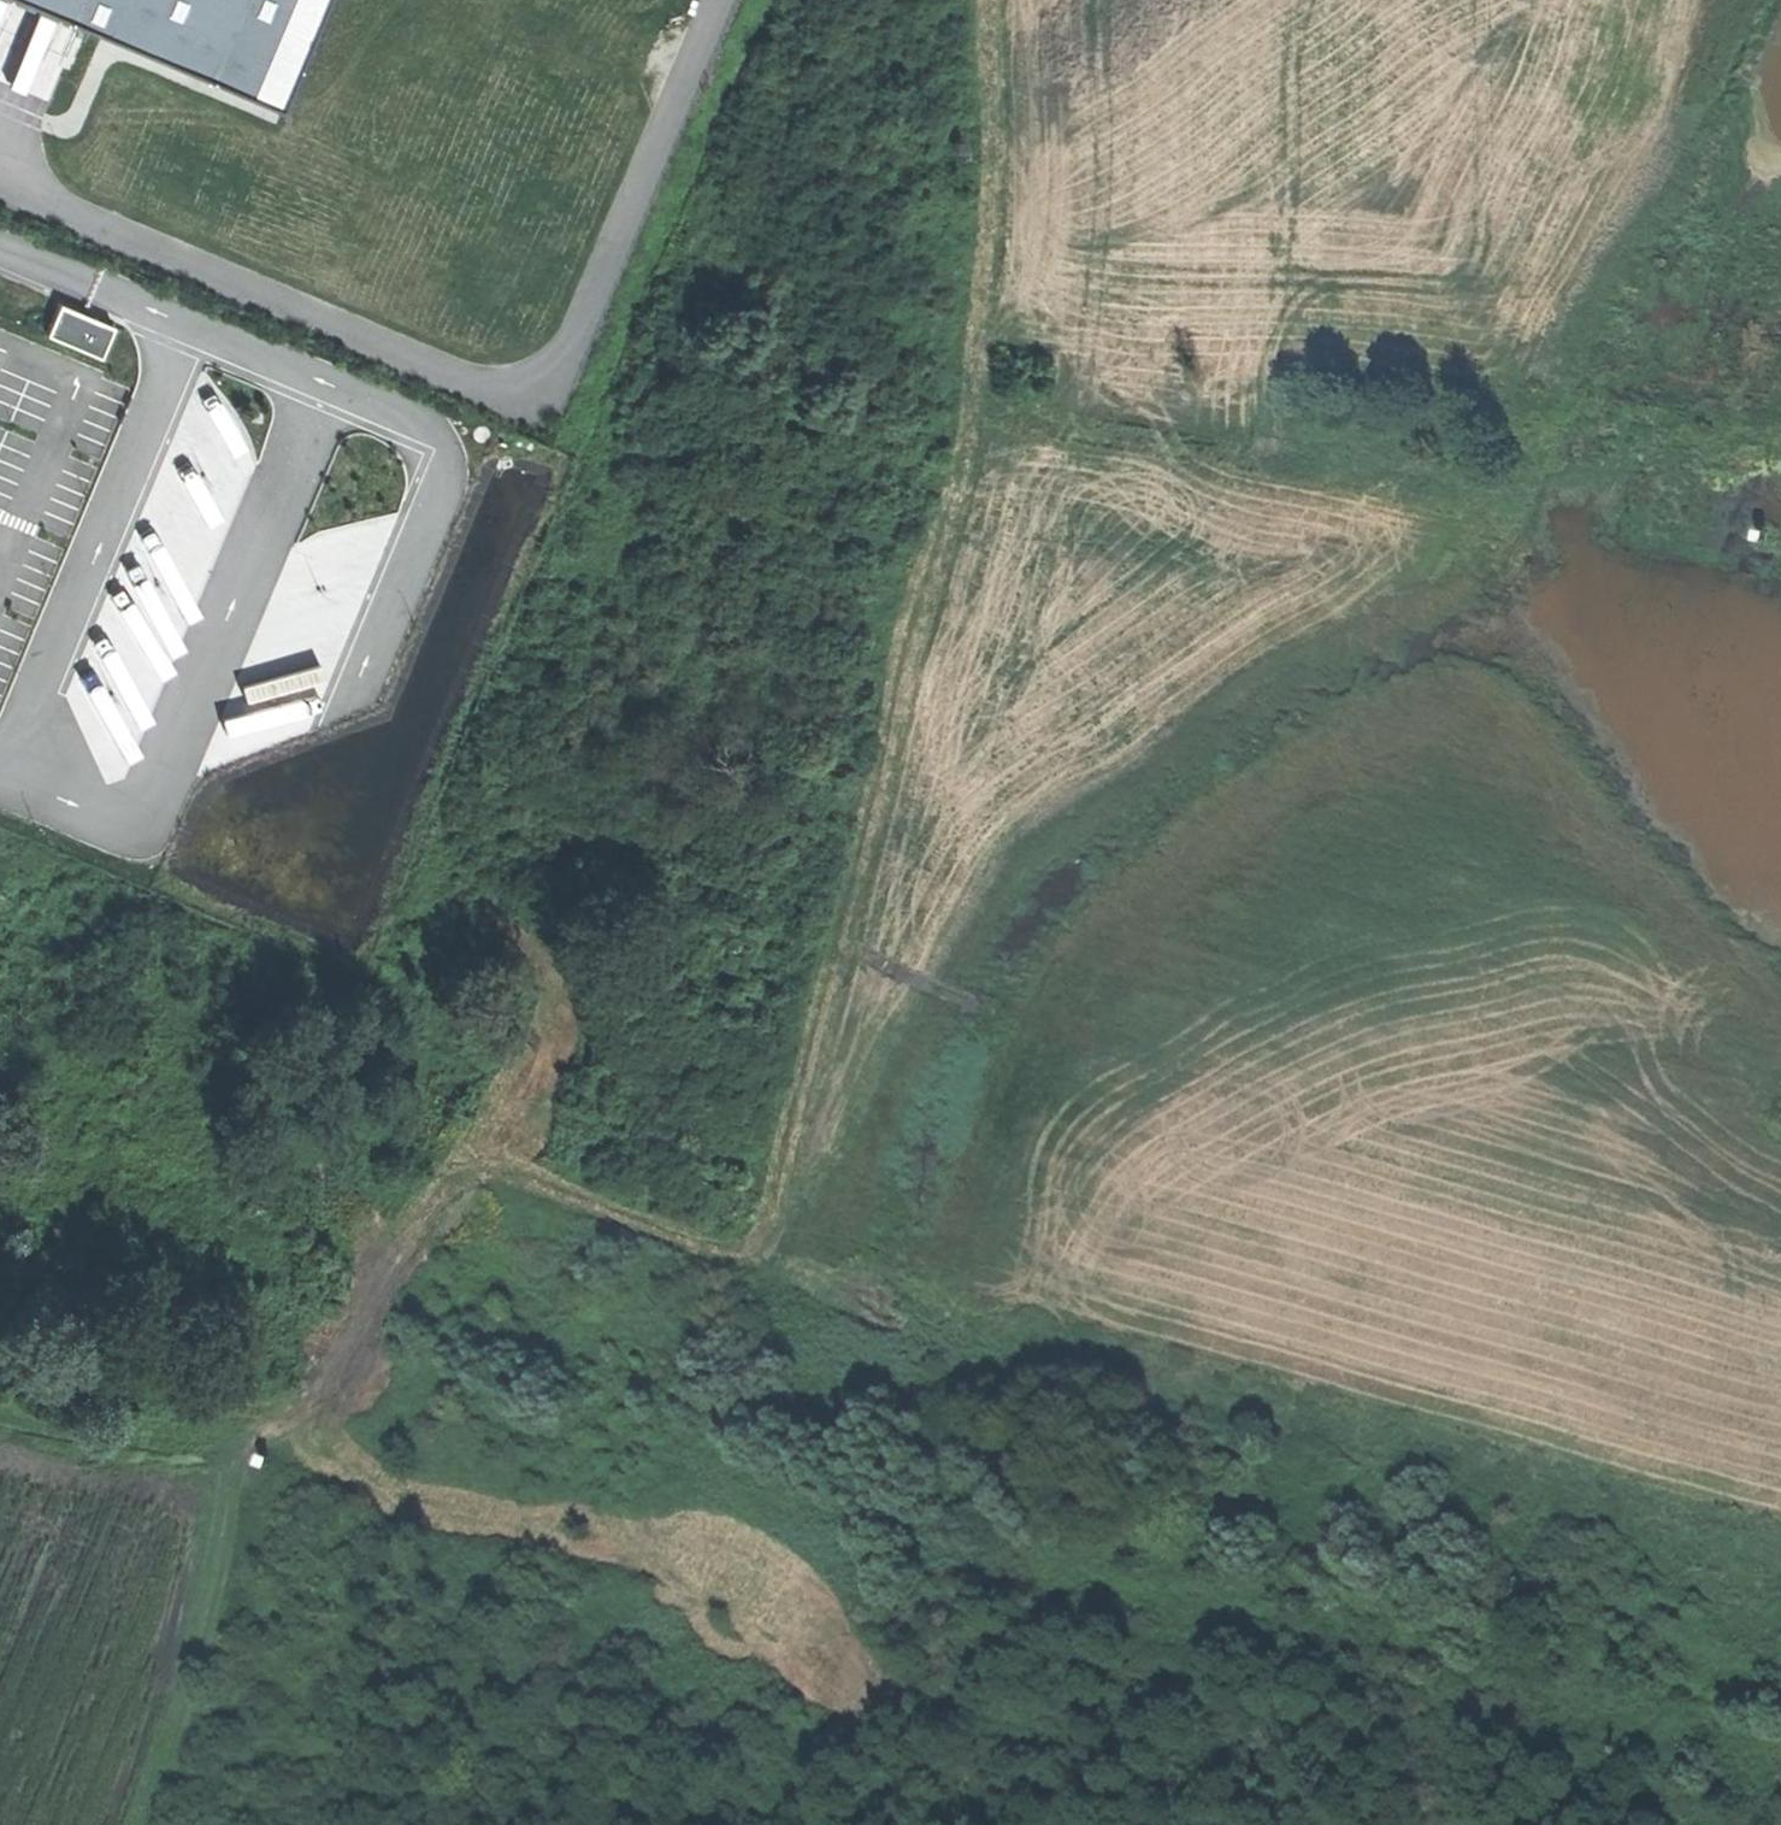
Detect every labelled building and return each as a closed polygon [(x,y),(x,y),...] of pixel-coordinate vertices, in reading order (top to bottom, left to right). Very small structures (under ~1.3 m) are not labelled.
[(81,23),(272,103),(315,0),(25,0),(81,23)] [(106,351),(118,323),(65,300),(53,328),(106,351)]
